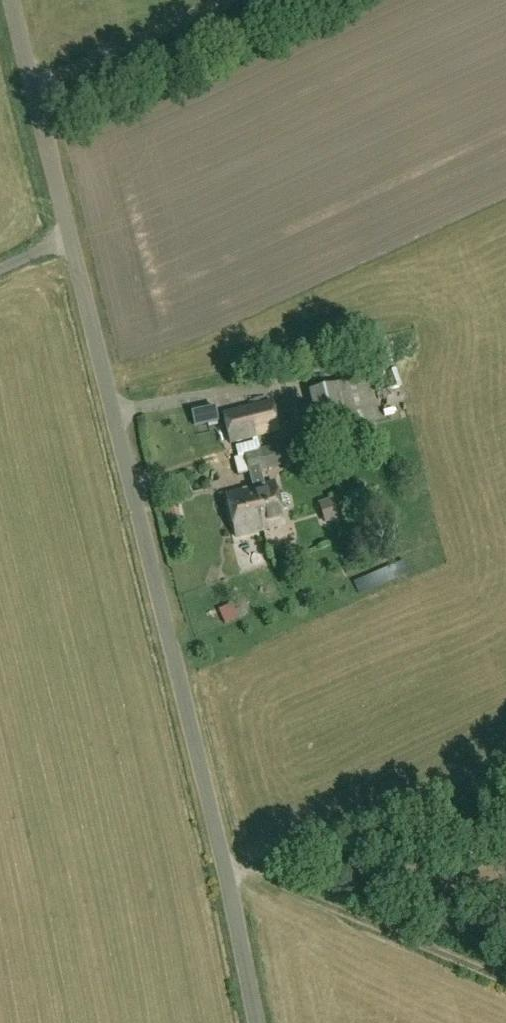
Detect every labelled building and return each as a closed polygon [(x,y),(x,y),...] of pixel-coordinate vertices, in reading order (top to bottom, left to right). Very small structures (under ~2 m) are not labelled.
[(376,426),(365,380),(343,386),(343,385),(312,393),(323,439),(337,436),(340,450),(359,445),(356,432),(376,426)] [(248,408),(256,438),(280,432),(273,402),(248,408)] [(230,444),(256,438),(248,408),(223,414),(230,444)] [(244,476),(264,471),(257,441),(237,445),(244,476)] [(257,441),(264,471),(289,465),(286,448),(261,454),(258,441),(257,441)] [(211,470),(215,486),(226,483),(222,467),(211,470)] [(267,530),(284,526),(281,512),(288,510),(291,506),(289,497),(285,495),(277,497),(274,483),(256,487),(258,498),(253,500),(258,521),(264,519),(267,530)] [(258,498),(256,487),(225,495),(235,538),(267,530),(264,519),(258,521),(253,500),(258,498)] [(325,524),(368,511),(362,491),(318,504),(325,524)]
